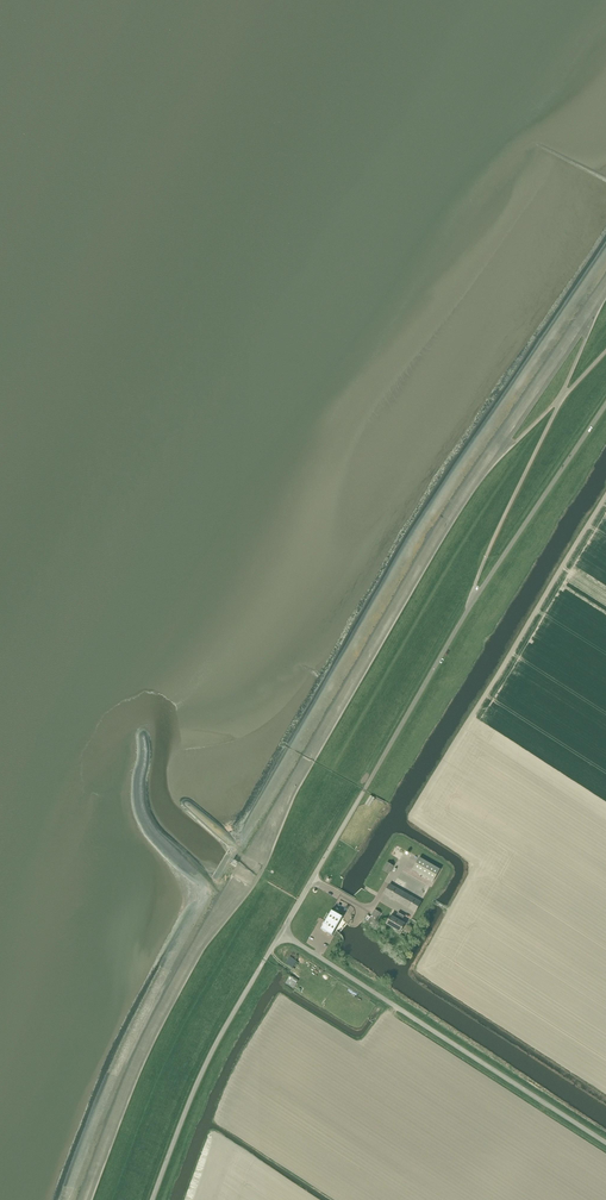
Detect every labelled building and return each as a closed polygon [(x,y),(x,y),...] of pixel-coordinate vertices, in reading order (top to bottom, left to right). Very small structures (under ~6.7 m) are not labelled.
[(370,796),(365,804),(370,807),(375,798),(370,796)] [(440,869),(420,857),(413,870),(433,882),(440,869)] [(383,870),(389,874),(393,866),(388,862),(383,870)] [(390,884),(384,893),(416,912),(421,902),(390,884)] [(372,926),(375,922),(380,912),(375,909),(371,917),(368,922),(367,923),(372,926)] [(332,910),(321,929),(332,935),(343,917),(343,916),(332,910)] [(386,924),(401,932),(405,924),(401,922),(404,916),(398,913),(395,918),(391,916),(386,924)] [(413,928),(405,924),(403,928),(410,933),(413,928)] [(286,963),(293,967),(297,960),(291,956),(286,963)]
